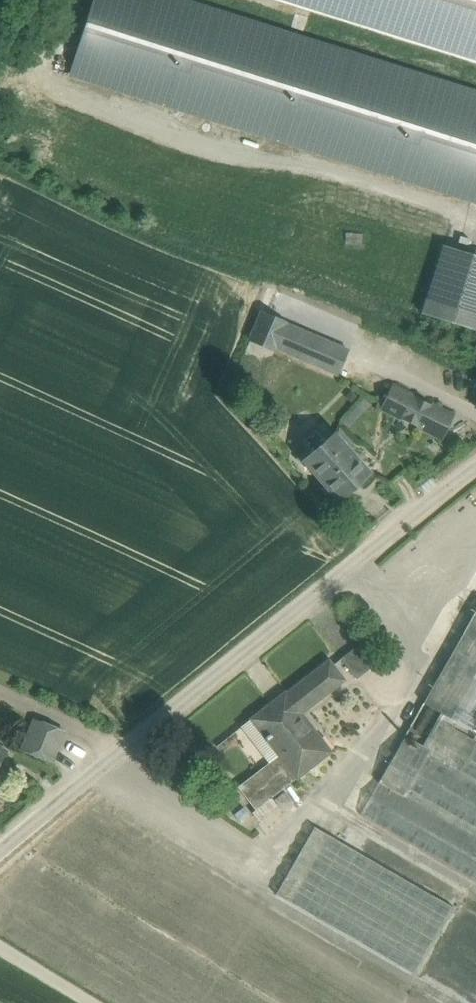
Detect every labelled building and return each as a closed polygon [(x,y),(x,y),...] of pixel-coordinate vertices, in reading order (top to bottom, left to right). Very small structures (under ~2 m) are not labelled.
[(176,0),(93,0),(70,72),(253,130),(283,34),(176,0)] [(475,59),(475,0),(290,0),(475,59)] [(283,34),(253,130),(475,200),(475,94),(283,34)] [(444,245),(422,314),(475,331),(475,255),(444,245)] [(286,323),(262,312),(251,340),(275,350),(286,323)] [(430,404),(393,386),(382,409),(418,427),(430,404)] [(453,416),(430,404),(418,427),(442,438),(453,416)] [(369,472),(335,434),(326,441),(315,429),(301,442),(307,448),(299,455),(339,500),(369,472)] [(360,814),(475,881),(475,611),(360,814)] [(367,638),(341,658),(357,678),(382,658),(367,638)] [(330,659),(287,692),(286,691),(251,718),(265,736),(262,738),(265,742),(271,736),(283,752),(239,786),(256,807),(296,776),(297,777),(332,751),(331,749),(328,751),(313,731),(315,729),(302,712),(345,679),(330,659)] [(64,731),(35,719),(23,748),(53,760),(64,731)] [(447,900),(309,820),(269,888),(407,969),(447,900)]
